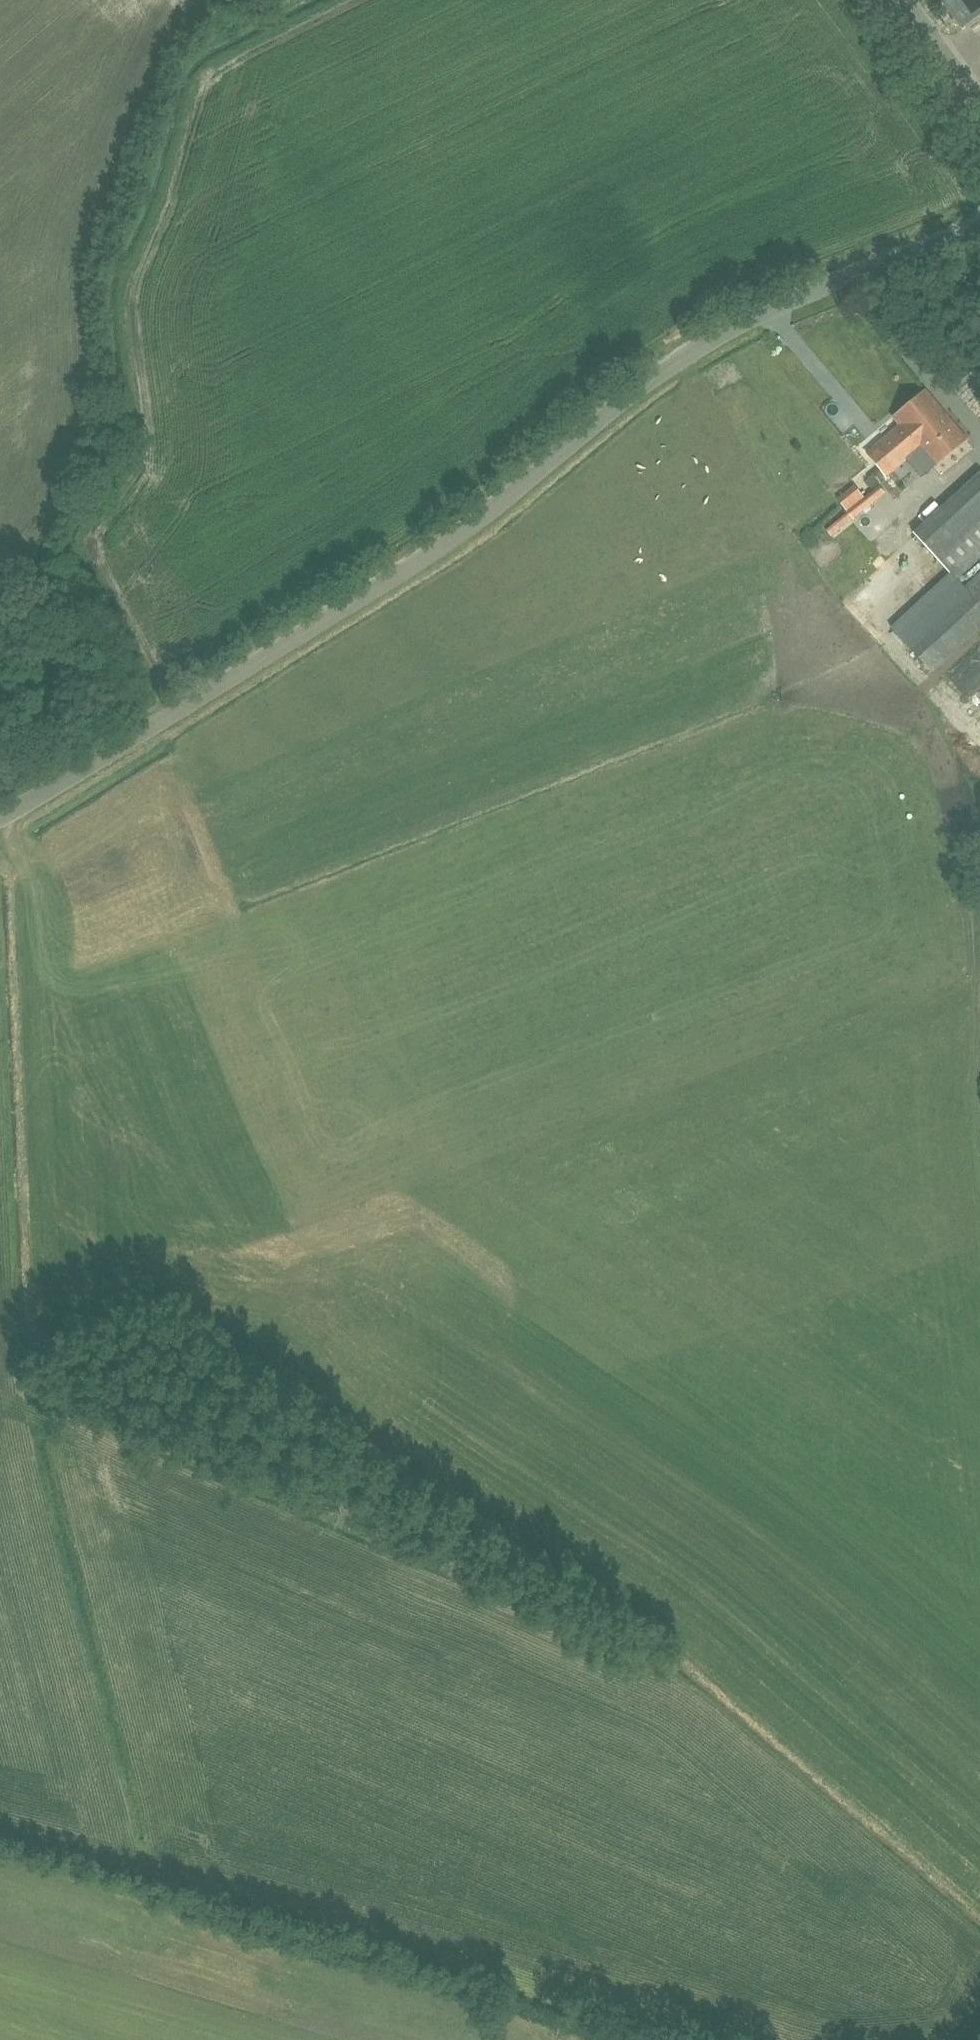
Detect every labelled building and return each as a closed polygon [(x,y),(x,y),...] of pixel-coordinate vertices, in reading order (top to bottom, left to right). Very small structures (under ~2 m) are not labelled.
[(961,23),(979,10),(979,0),(944,0),(961,23)] [(913,441),(946,414),(925,390),(892,417),(900,426),(875,447),(893,469),(905,458),(918,447),(913,441)] [(966,439),(946,414),(913,441),(918,447),(921,451),(909,462),(921,476),(966,439)] [(979,469),(911,532),(963,587),(905,640),(932,670),(979,626),(979,470),(979,469)] [(869,532),(901,506),(892,495),(860,521),(869,532)]
